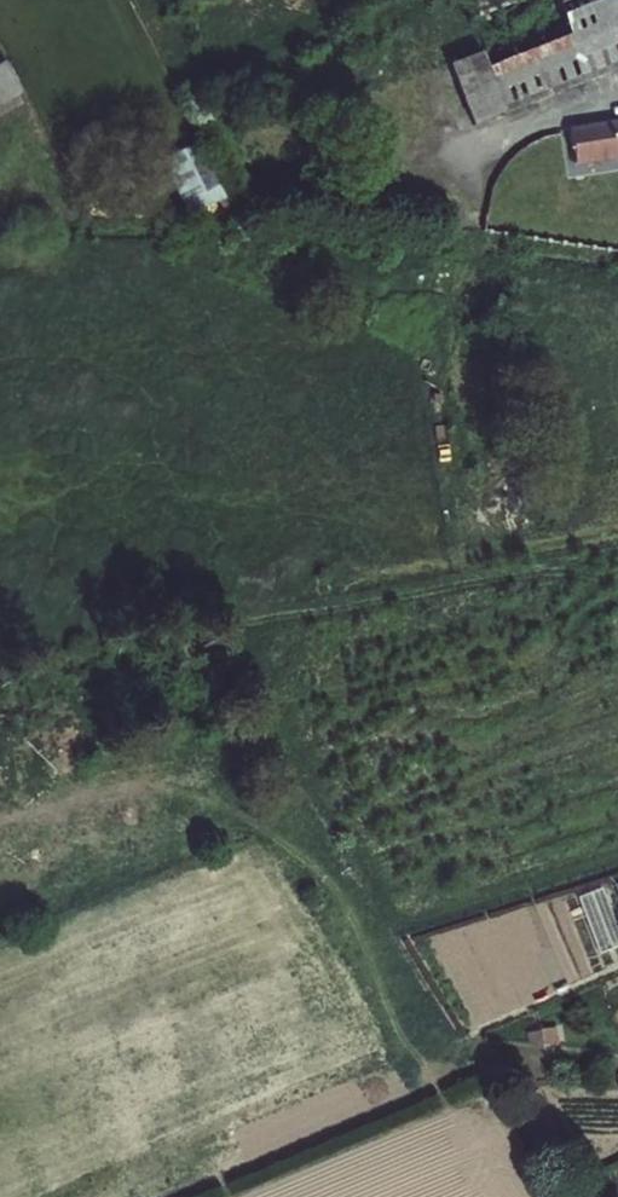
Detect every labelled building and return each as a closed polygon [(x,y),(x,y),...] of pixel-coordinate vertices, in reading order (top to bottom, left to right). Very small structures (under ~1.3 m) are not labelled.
[(484,50),(447,65),(471,124),(617,65),(617,0),(464,0),(484,50)] [(26,91),(13,60),(0,66),(0,103),(26,91)] [(168,156),(192,213),(226,198),(202,142),(168,156)]
